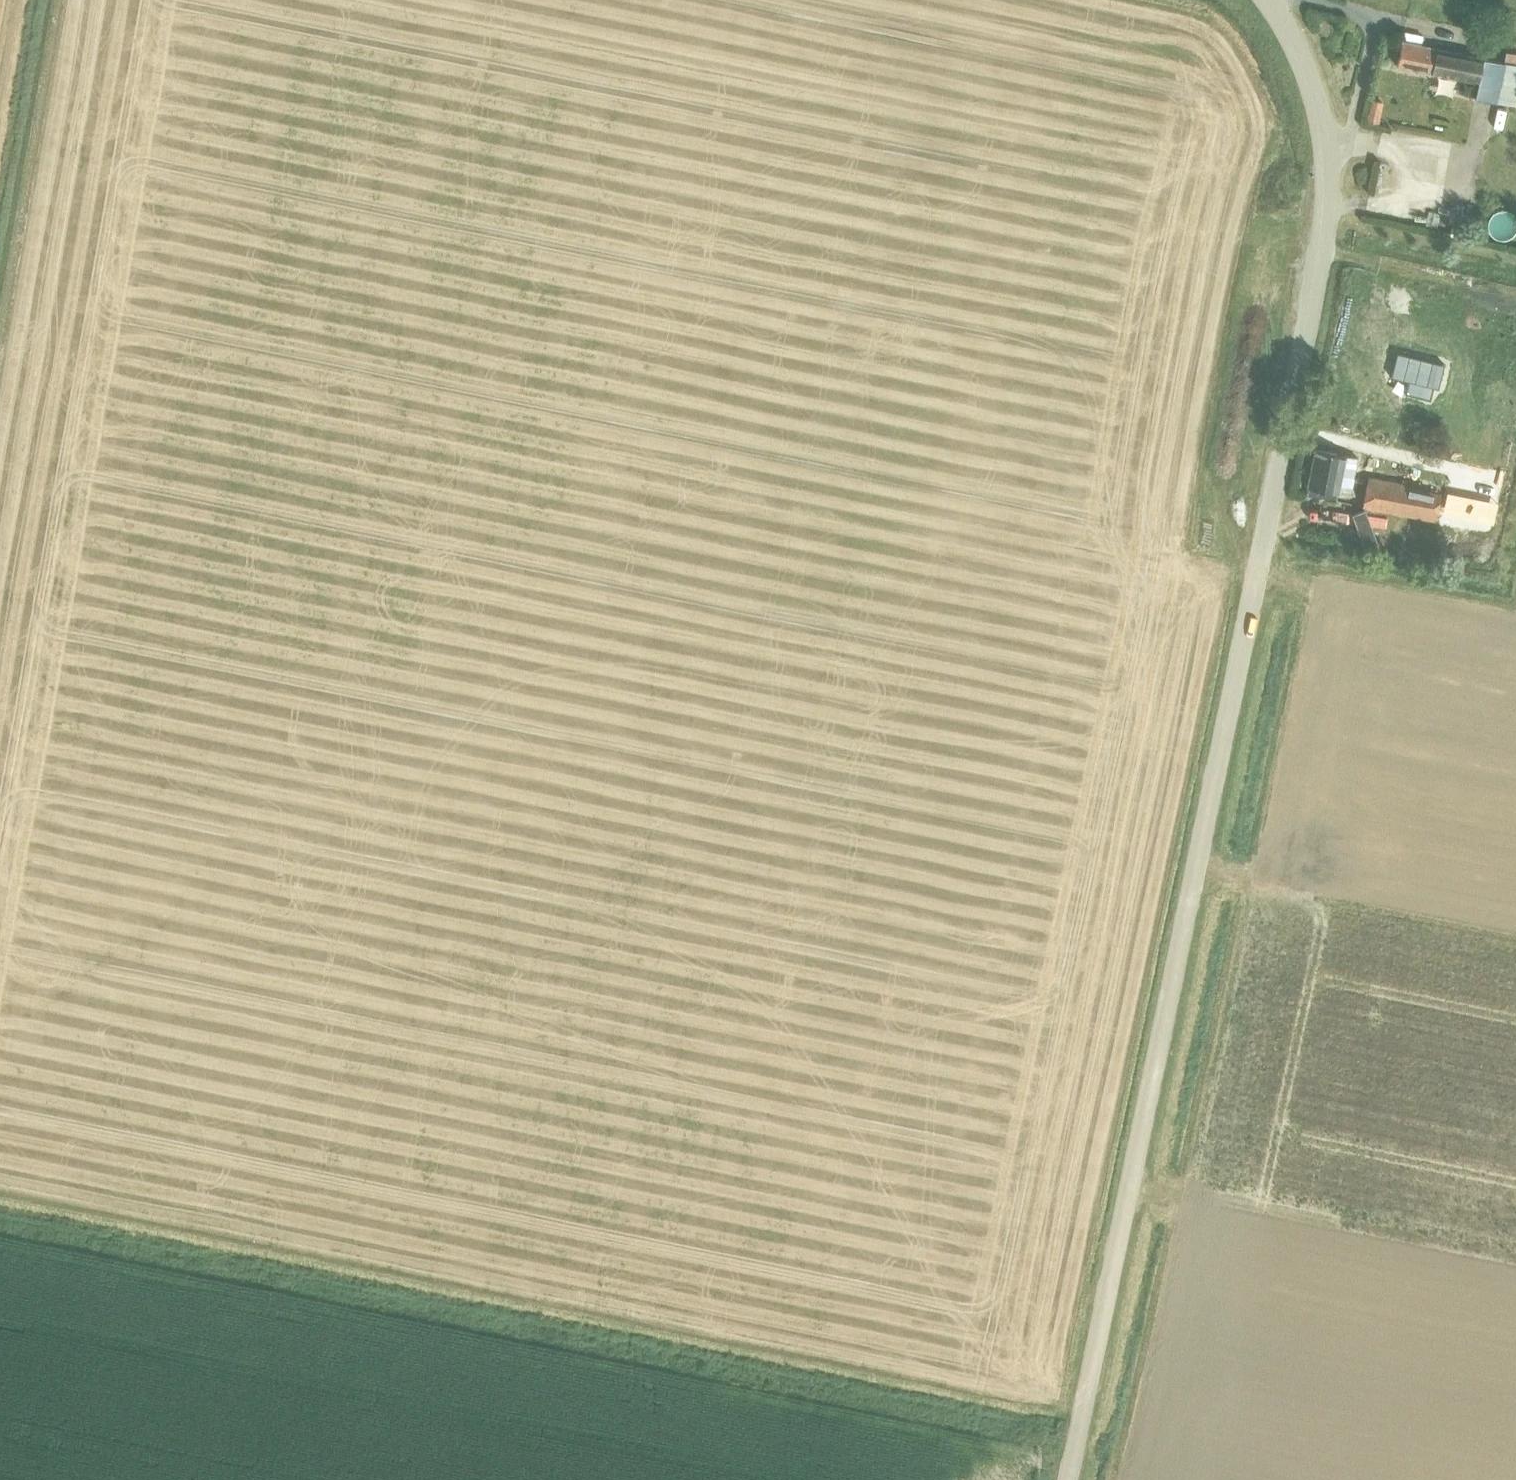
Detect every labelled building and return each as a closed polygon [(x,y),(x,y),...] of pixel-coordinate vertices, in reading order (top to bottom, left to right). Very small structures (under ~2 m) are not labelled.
[(1402,41),(1397,66),(1478,81),(1475,97),(1496,101),(1504,62),(1484,58),(1437,48),(1402,41)] [(1504,62),(1515,64),(1515,53),(1506,51),(1504,62)] [(1371,99),(1366,122),(1378,124),(1383,102),(1371,99)] [(1475,128),(1477,110),(1468,109),(1466,127),(1475,128)] [(1394,364),(1391,376),(1408,381),(1405,392),(1430,398),(1433,387),(1439,388),(1445,364),(1423,358),(1397,352),(1394,364)] [(1308,486),(1306,494),(1336,501),(1338,493),(1339,489),(1350,491),(1358,457),(1347,455),(1316,448),(1313,461),(1308,486)] [(1369,477),(1363,506),(1435,520),(1441,491),(1369,477)]
